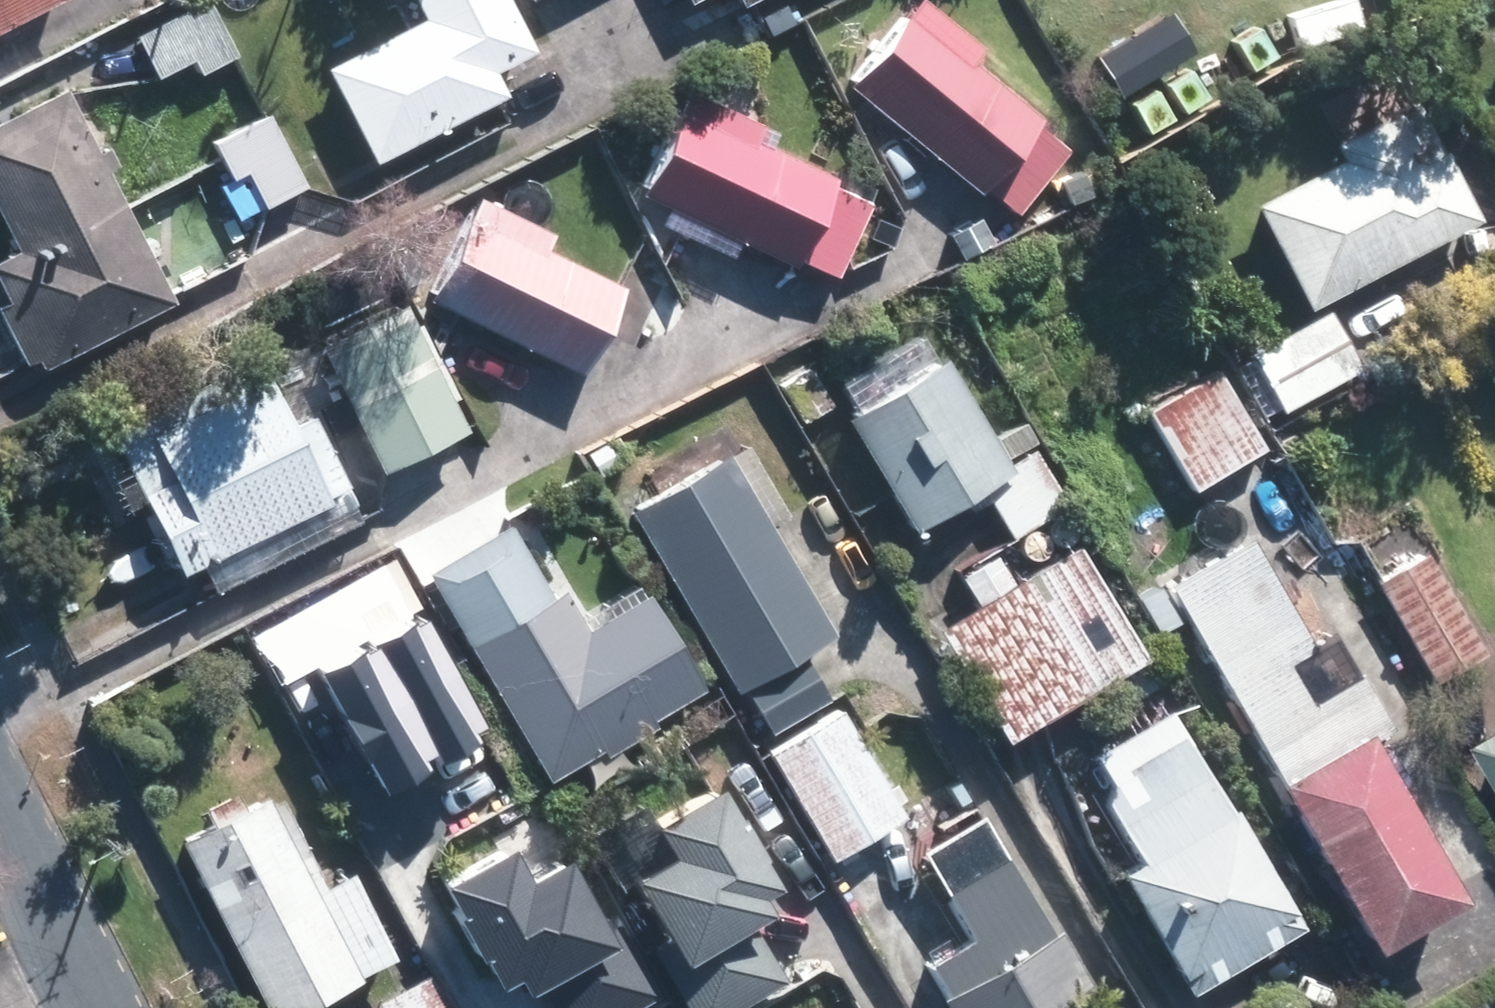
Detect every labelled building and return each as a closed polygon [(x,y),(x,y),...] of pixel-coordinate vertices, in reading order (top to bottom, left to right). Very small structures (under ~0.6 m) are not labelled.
[(46,0),(0,0),(0,23),(46,0)] [(131,29),(153,72),(190,54),(197,68),(236,49),(211,0),(189,0),(131,29)] [(320,62),(368,156),(499,89),(488,66),(530,43),(508,0),(412,0),(419,13),(320,62)] [(1068,146),(1034,119),(1037,114),(969,58),(980,44),(926,0),(911,0),(843,81),(975,190),(982,183),(1014,210),(1068,146)] [(0,112),(0,227),(9,246),(11,247),(33,236),(39,245),(122,203),(60,82),(0,112)] [(832,272),(867,197),(829,179),(832,173),(753,136),(760,121),(685,86),(636,190),(790,263),(794,255),(832,272)] [(1304,303),(1476,216),(1440,146),(1419,157),(1393,105),(1328,139),(1336,154),(1250,198),(1304,303)] [(265,108),(210,137),(229,174),(250,164),(257,177),(291,159),(265,108)] [(423,296),(577,370),(620,282),(541,243),(549,229),(474,192),(423,296)] [(0,252),(0,297),(0,321),(19,358),(30,354),(36,366),(170,297),(122,203),(39,245),(33,236),(11,247),(0,252)] [(1325,306),(1245,347),(1276,407),(1356,366),(1325,306)] [(470,434),(406,310),(326,350),(389,475),(470,434)] [(942,354),(840,413),(906,528),(981,485),(1009,533),(1065,500),(1032,443),(1003,460),(942,354)] [(1189,486),(1261,442),(1214,363),(1142,405),(1189,486)] [(104,425),(176,570),(199,558),(214,588),(360,517),(307,409),(286,419),(263,372),(235,386),(225,365),(104,425)] [(824,691),(799,649),(831,630),(724,448),(624,505),(731,689),(741,683),(765,725),(824,691)] [(543,776),(700,686),(646,590),(584,624),(560,584),(548,591),(506,518),(422,567),(543,776)] [(1165,580),(1277,774),(1269,778),(1366,947),(1457,896),(1366,737),(1387,724),(1354,668),(1309,693),(1288,657),(1313,645),(1248,531),(1165,580)] [(1000,738),(1142,653),(1075,541),(933,625),(1000,738)] [(1373,575),(1433,678),(1483,648),(1423,544),(1373,575)] [(496,738),(429,620),(325,679),(393,797),(496,738)] [(826,855),(900,812),(836,704),(762,749),(826,855)] [(1190,986),(1295,922),(1287,908),(1290,906),(1208,769),(1177,717),(1105,759),(1135,811),(1116,822),(1136,856),(1114,869),(1177,974),(1180,972),(1190,986)] [(1494,765),(1494,735),(1482,742),(1494,765)] [(262,1007),(287,1007),(393,954),(349,869),(313,887),(264,790),(174,836),(262,1007)] [(727,795),(664,832),(679,859),(641,881),(674,936),(657,947),(693,1007),(740,1007),(786,981),(755,928),(775,916),(765,900),(783,889),(727,795)] [(1003,851),(941,887),(967,934),(923,960),(941,992),(936,995),(944,1007),(1052,1007),(1048,1001),(1084,979),(1054,927),(1048,930),(1003,851)] [(570,868),(538,887),(521,859),(456,898),(511,989),(526,980),(537,999),(545,994),(553,1007),(644,1007),(652,1003),(570,868)] [(374,996),(380,1007),(443,1007),(424,971),(374,996)]
